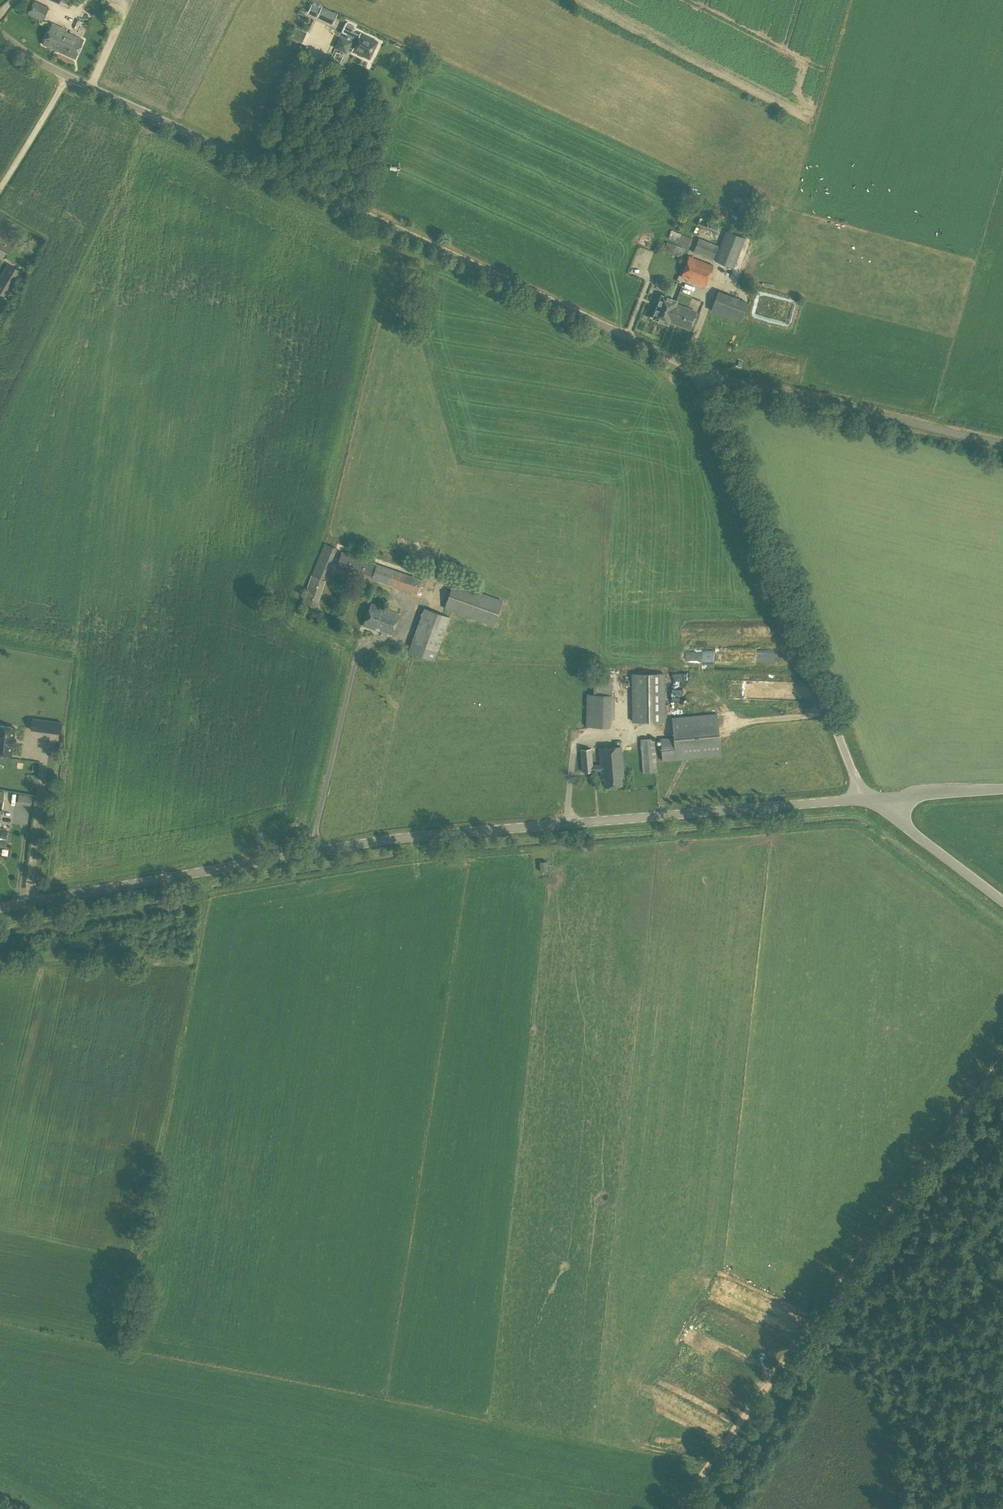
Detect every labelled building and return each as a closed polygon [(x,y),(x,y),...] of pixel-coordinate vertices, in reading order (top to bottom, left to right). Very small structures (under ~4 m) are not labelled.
[(43,22),(49,7),(34,0),(27,15),(43,22)] [(321,8),(312,4),(308,13),(333,24),(338,14),(322,6),(321,8)] [(52,22),(42,44),(56,50),(74,58),(83,39),(65,30),(66,28),(52,22)] [(353,26),(345,22),(340,32),(342,33),(341,37),(340,36),(334,49),(346,55),(349,48),(352,49),(351,50),(369,59),(378,41),(360,32),(359,34),(351,30),(353,26)] [(310,33),(306,41),(311,43),(315,35),(310,33)] [(715,232),(718,224),(700,217),(697,225),(715,232)] [(15,242),(9,238),(11,235),(0,228),(0,248),(9,253),(15,242)] [(689,246),(692,238),(671,230),(668,238),(689,246)] [(734,268),(745,238),(725,230),(714,261),(734,268)] [(712,260),(718,245),(698,238),(693,252),(712,260)] [(681,256),(684,248),(667,242),(663,251),(672,255),(673,252),(681,256)] [(705,287),(714,265),(689,256),(681,277),(705,287)] [(23,272),(8,263),(0,276),(0,293),(7,298),(23,272)] [(712,310),(742,320),(750,298),(722,289),(720,295),(717,294),(712,310)] [(661,295),(652,318),(667,324),(669,321),(675,304),(676,301),(661,295)] [(675,304),(669,321),(689,329),(696,312),(675,304)] [(319,608),(322,601),(318,600),(325,580),(324,580),(336,548),(324,543),(311,575),(302,602),(319,608)] [(421,595),(423,587),(420,586),(422,579),(341,552),(337,565),(372,577),(371,578),(421,595)] [(494,626),(503,600),(453,582),(444,608),(494,626)] [(391,634),(398,614),(382,608),(383,607),(371,602),(363,625),(375,630),(375,628),(391,634)] [(434,660),(450,616),(424,607),(408,651),(434,660)] [(721,642),(731,640),(729,628),(719,630),(721,642)] [(632,722),(665,721),(664,673),(631,673),(632,722)] [(612,694),(612,678),(593,677),(593,694),(586,694),(586,726),(610,727),(610,719),(615,719),(615,694),(612,694)] [(662,761),(721,756),(717,713),(670,717),(672,737),(660,738),(662,761)] [(51,721),(32,719),(32,723),(31,729),(49,732),(50,725),(51,721)] [(0,725),(0,753),(11,755),(13,745),(15,745),(16,738),(14,738),(15,727),(0,725)] [(642,773),(657,772),(654,738),(640,739),(642,773)] [(624,776),(622,746),(598,748),(600,765),(592,765),(591,749),(580,750),(582,772),(592,771),(592,770),(600,770),(601,778),(603,777),(604,786),(622,785),(621,776),(624,776)] [(17,800),(17,823),(31,823),(32,800),(17,800)] [(540,872),(548,871),(547,861),(539,861),(540,872)]
